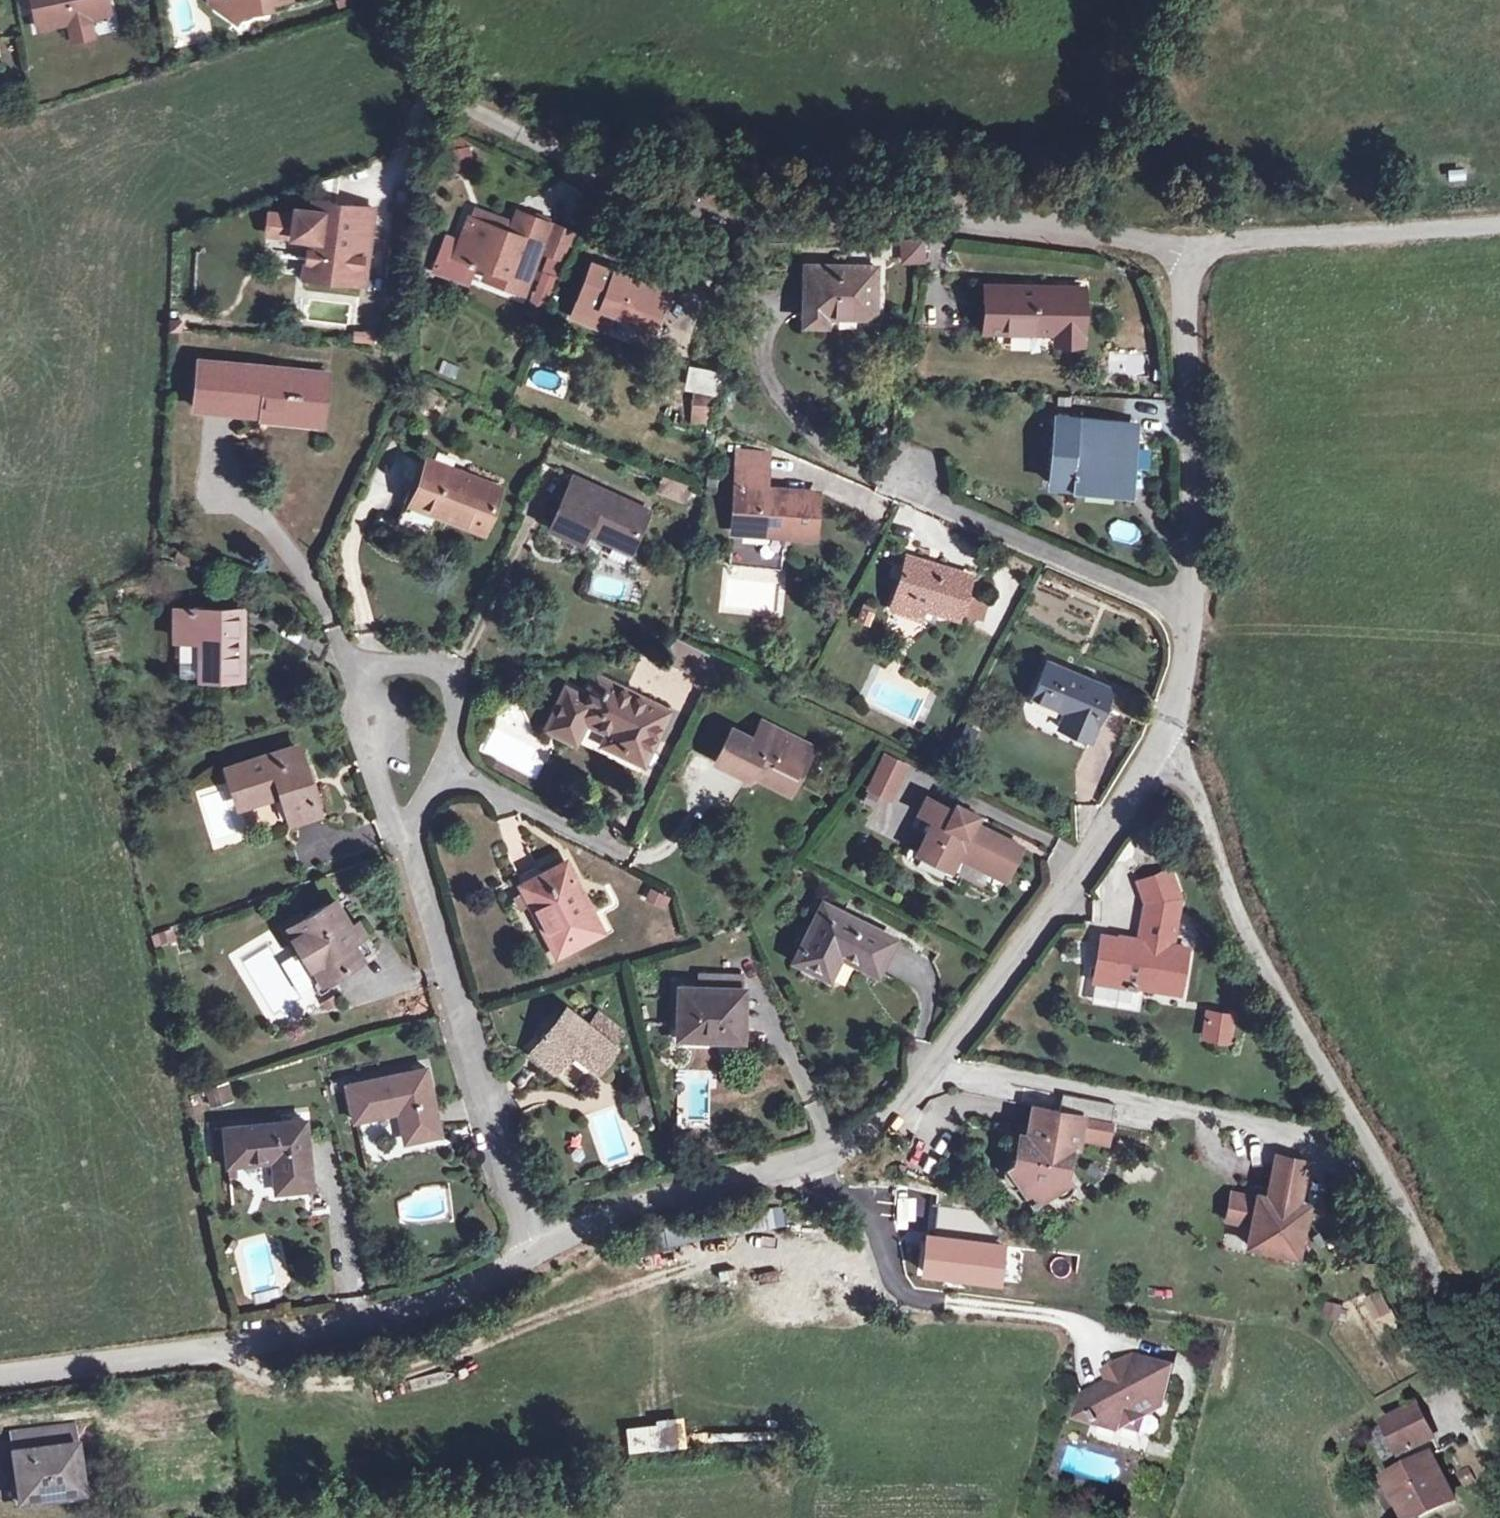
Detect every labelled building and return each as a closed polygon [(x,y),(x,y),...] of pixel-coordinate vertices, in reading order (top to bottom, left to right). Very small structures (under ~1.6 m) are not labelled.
[(37,28),(62,22),(109,11),(106,0),(31,0),(37,28)] [(218,7),(235,20),(246,5),(254,9),(268,7),(268,1),(270,0),(223,0),(218,7)] [(109,11),(62,22),(67,42),(89,36),(86,24),(110,19),(109,11)] [(443,143),(451,175),(474,170),(467,138),(443,143)] [(269,214),(267,232),(309,237),(304,276),(363,284),(374,209),(314,200),(312,211),(294,208),(293,217),(269,214)] [(528,232),(534,217),(520,211),(515,225),(473,208),(469,217),(518,236),(521,229),(528,232)] [(418,214),(402,212),(401,222),(416,224),(418,214)] [(460,242),(455,254),(475,262),(489,267),(485,278),(523,293),(539,251),(550,223),(534,217),(528,232),(521,229),(518,236),(469,217),(460,242)] [(564,227),(550,223),(539,251),(551,255),(552,254),(554,254),(564,227)] [(554,254),(552,254),(551,255),(548,265),(560,270),(565,260),(565,261),(576,232),(564,227),(554,254)] [(183,229),(172,233),(172,240),(183,240),(183,229)] [(455,254),(460,242),(446,236),(433,269),(467,282),(475,262),(455,254)] [(923,239),(901,240),(902,259),(924,258),(923,239)] [(560,270),(548,265),(545,272),(557,277),(560,270)] [(591,265),(572,315),(604,327),(611,310),(653,325),(668,285),(647,276),(644,284),(633,280),(591,265)] [(806,267),(805,321),(826,323),(827,313),(874,313),(875,269),(806,267)] [(644,284),(647,276),(636,272),(633,280),(644,284)] [(986,285),(984,330),(1055,332),(1055,342),(1081,341),(1083,288),(986,285)] [(374,331),(363,331),(363,341),(374,341),(374,331)] [(199,361),(194,406),(261,414),(261,412),(319,418),(321,402),(326,402),(327,391),(315,390),(317,373),(199,361)] [(684,388),(719,395),(724,373),(688,366),(684,388)] [(328,374),(317,373),(315,390),(327,391),(328,374)] [(712,427),(713,402),(691,401),(690,425),(712,427)] [(1055,418),(1048,483),(1073,485),(1073,476),(1121,482),(1122,466),(1147,467),(1149,436),(1133,433),(1134,426),(1055,418)] [(739,453),(739,469),(765,470),(766,455),(739,453)] [(428,460),(411,503),(405,501),(396,523),(425,534),(435,507),(484,526),(498,487),(428,460)] [(739,469),(734,530),(774,533),(813,535),(815,493),(764,489),(765,470),(739,469)] [(691,485),(663,474),(658,488),(685,499),(691,485)] [(574,478),(551,528),(582,542),(587,529),(631,550),(640,531),(634,528),(642,510),(574,478)] [(1110,539),(1136,542),(1138,524),(1112,522),(1110,539)] [(774,533),(734,530),(731,562),(772,566),(774,533)] [(189,553),(178,549),(175,559),(186,563),(189,553)] [(908,556),(891,609),(921,617),(924,603),(959,613),(970,576),(908,556)] [(875,613),(861,608),(856,620),(870,625),(875,613)] [(174,609),(173,638),(181,638),(199,638),(199,659),(199,676),(235,676),(236,610),(174,609)] [(236,610),(235,676),(243,676),(244,610),(236,610)] [(199,638),(181,638),(181,659),(199,659),(199,638)] [(1047,660),(1033,695),(1066,709),(1059,727),(1089,739),(1112,688),(1047,660)] [(568,685),(550,722),(570,732),(578,717),(584,720),(609,732),(627,741),(622,752),(643,762),(668,712),(596,677),(587,695),(568,685)] [(1022,717),(1055,728),(1062,710),(1028,699),(1022,717)] [(550,722),(547,727),(574,740),(584,720),(578,717),(570,732),(550,722)] [(732,728),(716,760),(748,778),(750,774),(754,766),(791,784),(811,747),(763,721),(753,738),(732,728)] [(609,732),(604,743),(622,752),(627,741),(609,732)] [(296,747),(227,768),(238,804),(281,791),(290,820),(316,812),(296,747)] [(885,755),(870,788),(889,797),(904,765),(885,755)] [(754,766),(750,774),(787,793),(791,784),(754,766)] [(877,795),(868,791),(863,800),(872,805),(877,795)] [(934,819),(913,860),(945,877),(957,856),(961,848),(1008,873),(1021,847),(973,822),(978,814),(956,803),(953,809),(932,798),(924,814),(934,819)] [(1004,879),(1008,873),(961,848),(957,856),(1004,879)] [(566,863),(523,885),(541,922),(545,921),(561,951),(602,931),(566,863)] [(1171,869),(1137,882),(1146,905),(1145,913),(1178,918),(1182,898),(1171,869)] [(644,902),(666,910),(672,895),(650,887),(644,902)] [(334,898),(288,925),(295,937),(289,941),(294,951),(301,947),(319,978),(313,982),(319,991),(327,987),(323,980),(373,950),(356,921),(349,924),(334,898)] [(823,903),(795,958),(823,973),(834,951),(840,954),(877,973),(894,939),(823,903)] [(1102,936),(1094,977),(1179,992),(1187,949),(1173,946),(1166,945),(1168,934),(1175,935),(1178,918),(1145,913),(1143,912),(1138,940),(1128,938),(1127,944),(1120,942),(1120,940),(1102,936)] [(156,946),(177,939),(173,927),(152,933),(156,946)] [(1168,934),(1166,945),(1173,946),(1175,935),(1168,934)] [(301,947),(294,951),(313,982),(319,978),(301,947)] [(834,951),(823,973),(829,976),(840,954),(834,951)] [(743,975),(700,975),(700,988),(743,989),(743,975)] [(700,988),(680,987),(679,1034),(717,1036),(717,1038),(742,1038),(743,989),(700,988)] [(566,1008),(531,1052),(555,1069),(573,1045),(599,1065),(614,1045),(613,1044),(622,1031),(598,1012),(588,1025),(566,1008)] [(1210,1012),(1206,1037),(1226,1040),(1230,1015),(1210,1012)] [(402,1073),(412,1071),(410,1064),(400,1066),(402,1073)] [(402,1073),(346,1084),(346,1086),(353,1116),(354,1118),(398,1109),(404,1108),(410,1138),(438,1133),(425,1069),(412,1071),(402,1073)] [(353,1116),(346,1086),(337,1087),(343,1118),(353,1116)] [(231,1104),(230,1091),(207,1092),(207,1105),(231,1104)] [(1019,1160),(1006,1169),(1017,1186),(1031,1176),(1045,1179),(1053,1191),(1054,1193),(1071,1182),(1062,1168),(1064,1163),(1068,1164),(1072,1145),(1077,1146),(1082,1116),(1110,1121),(1111,1122),(1115,1104),(1062,1093),(1059,1110),(1033,1105),(1027,1135),(1020,1133),(1016,1153),(1020,1154),(1019,1160)] [(404,1108),(398,1109),(405,1139),(410,1138),(404,1108)] [(1082,1116),(1078,1137),(1106,1142),(1110,1121),(1082,1116)] [(265,1159),(279,1158),(282,1189),(311,1186),(304,1121),(223,1128),(227,1162),(265,1159)] [(1233,1192),(1227,1218),(1251,1224),(1247,1243),(1276,1250),(1280,1230),(1300,1235),(1306,1206),(1321,1210),(1327,1183),(1302,1177),(1306,1162),(1276,1155),(1267,1197),(1258,1195),(1257,1198),(1233,1192)] [(282,1189),(279,1158),(265,1159),(268,1190),(282,1189)] [(1031,1176),(1020,1184),(1033,1204),(1053,1191),(1045,1179),(1031,1176)] [(1280,1230),(1276,1250),(1296,1254),(1300,1235),(1280,1230)] [(1382,1290),(1362,1299),(1372,1322),(1392,1313),(1382,1290)] [(1325,1317),(1337,1320),(1340,1308),(1328,1305),(1325,1317)] [(1113,1401),(1106,1426),(1118,1430),(1125,1425),(1129,1412),(1142,1416),(1162,1405),(1169,1378),(1162,1366),(1135,1357),(1127,1362),(1125,1371),(1110,1380),(1116,1390),(1109,1394),(1113,1401)] [(1127,1362),(1107,1373),(1110,1380),(1125,1371),(1127,1362)] [(1110,1380),(1083,1395),(1100,1423),(1106,1426),(1113,1401),(1109,1394),(1116,1390),(1110,1380)] [(1386,1423),(1402,1455),(1411,1450),(1418,1463),(1409,1467),(1387,1479),(1407,1517),(1421,1517),(1454,1500),(1432,1457),(1441,1453),(1433,1438),(1417,1407),(1386,1423)] [(1129,1412),(1125,1425),(1138,1429),(1142,1416),(1129,1412)] [(13,1452),(11,1452),(15,1484),(26,1483),(28,1500),(81,1494),(72,1425),(11,1432),(13,1452)] [(26,1483),(15,1484),(17,1502),(28,1500),(26,1483)]
